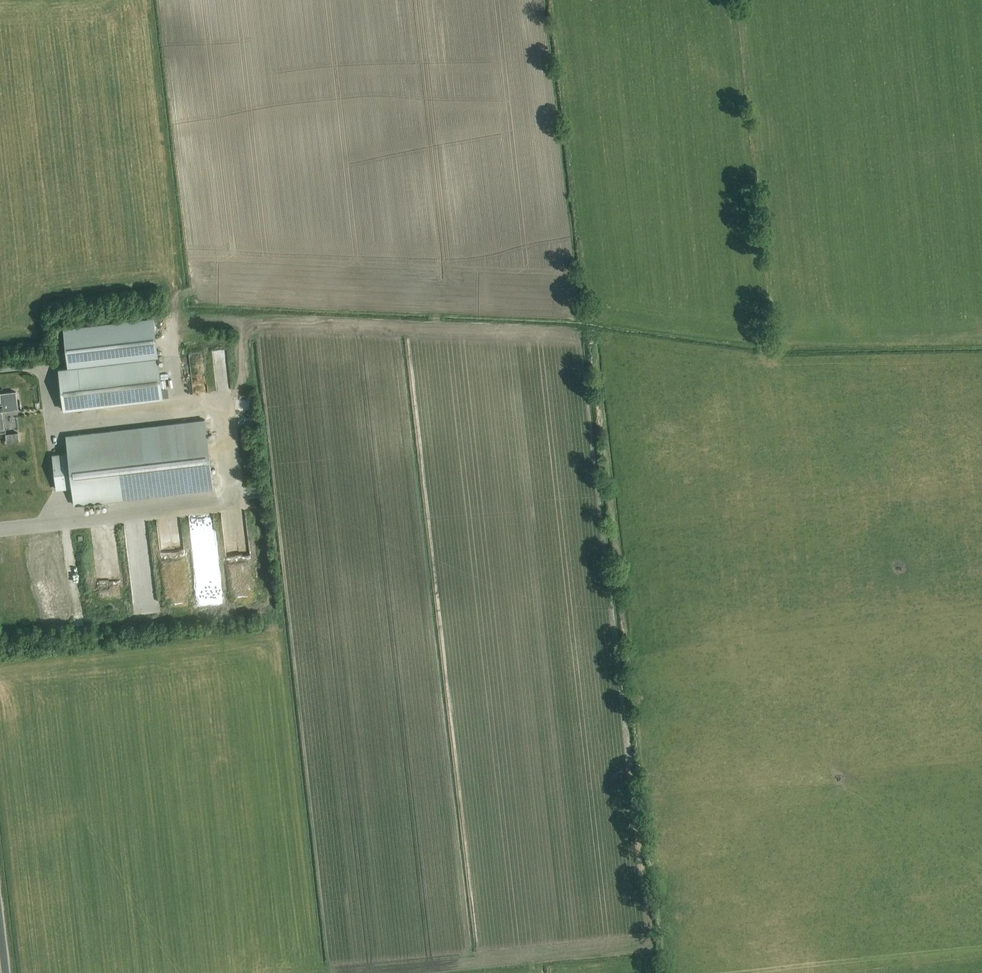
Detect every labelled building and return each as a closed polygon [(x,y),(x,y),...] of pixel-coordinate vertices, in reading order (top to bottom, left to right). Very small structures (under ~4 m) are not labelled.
[(162,398),(153,318),(63,329),(68,368),(58,369),(63,410),(162,398)] [(59,326),(52,327),(54,342),(61,341),(59,326)] [(16,392),(0,394),(2,404),(0,405),(0,432),(5,431),(3,411),(18,409),(16,392)] [(213,490),(205,420),(66,436),(68,454),(52,455),(56,489),(72,487),(74,506),(213,490)] [(123,618),(139,614),(136,606),(121,610),(123,618)]
